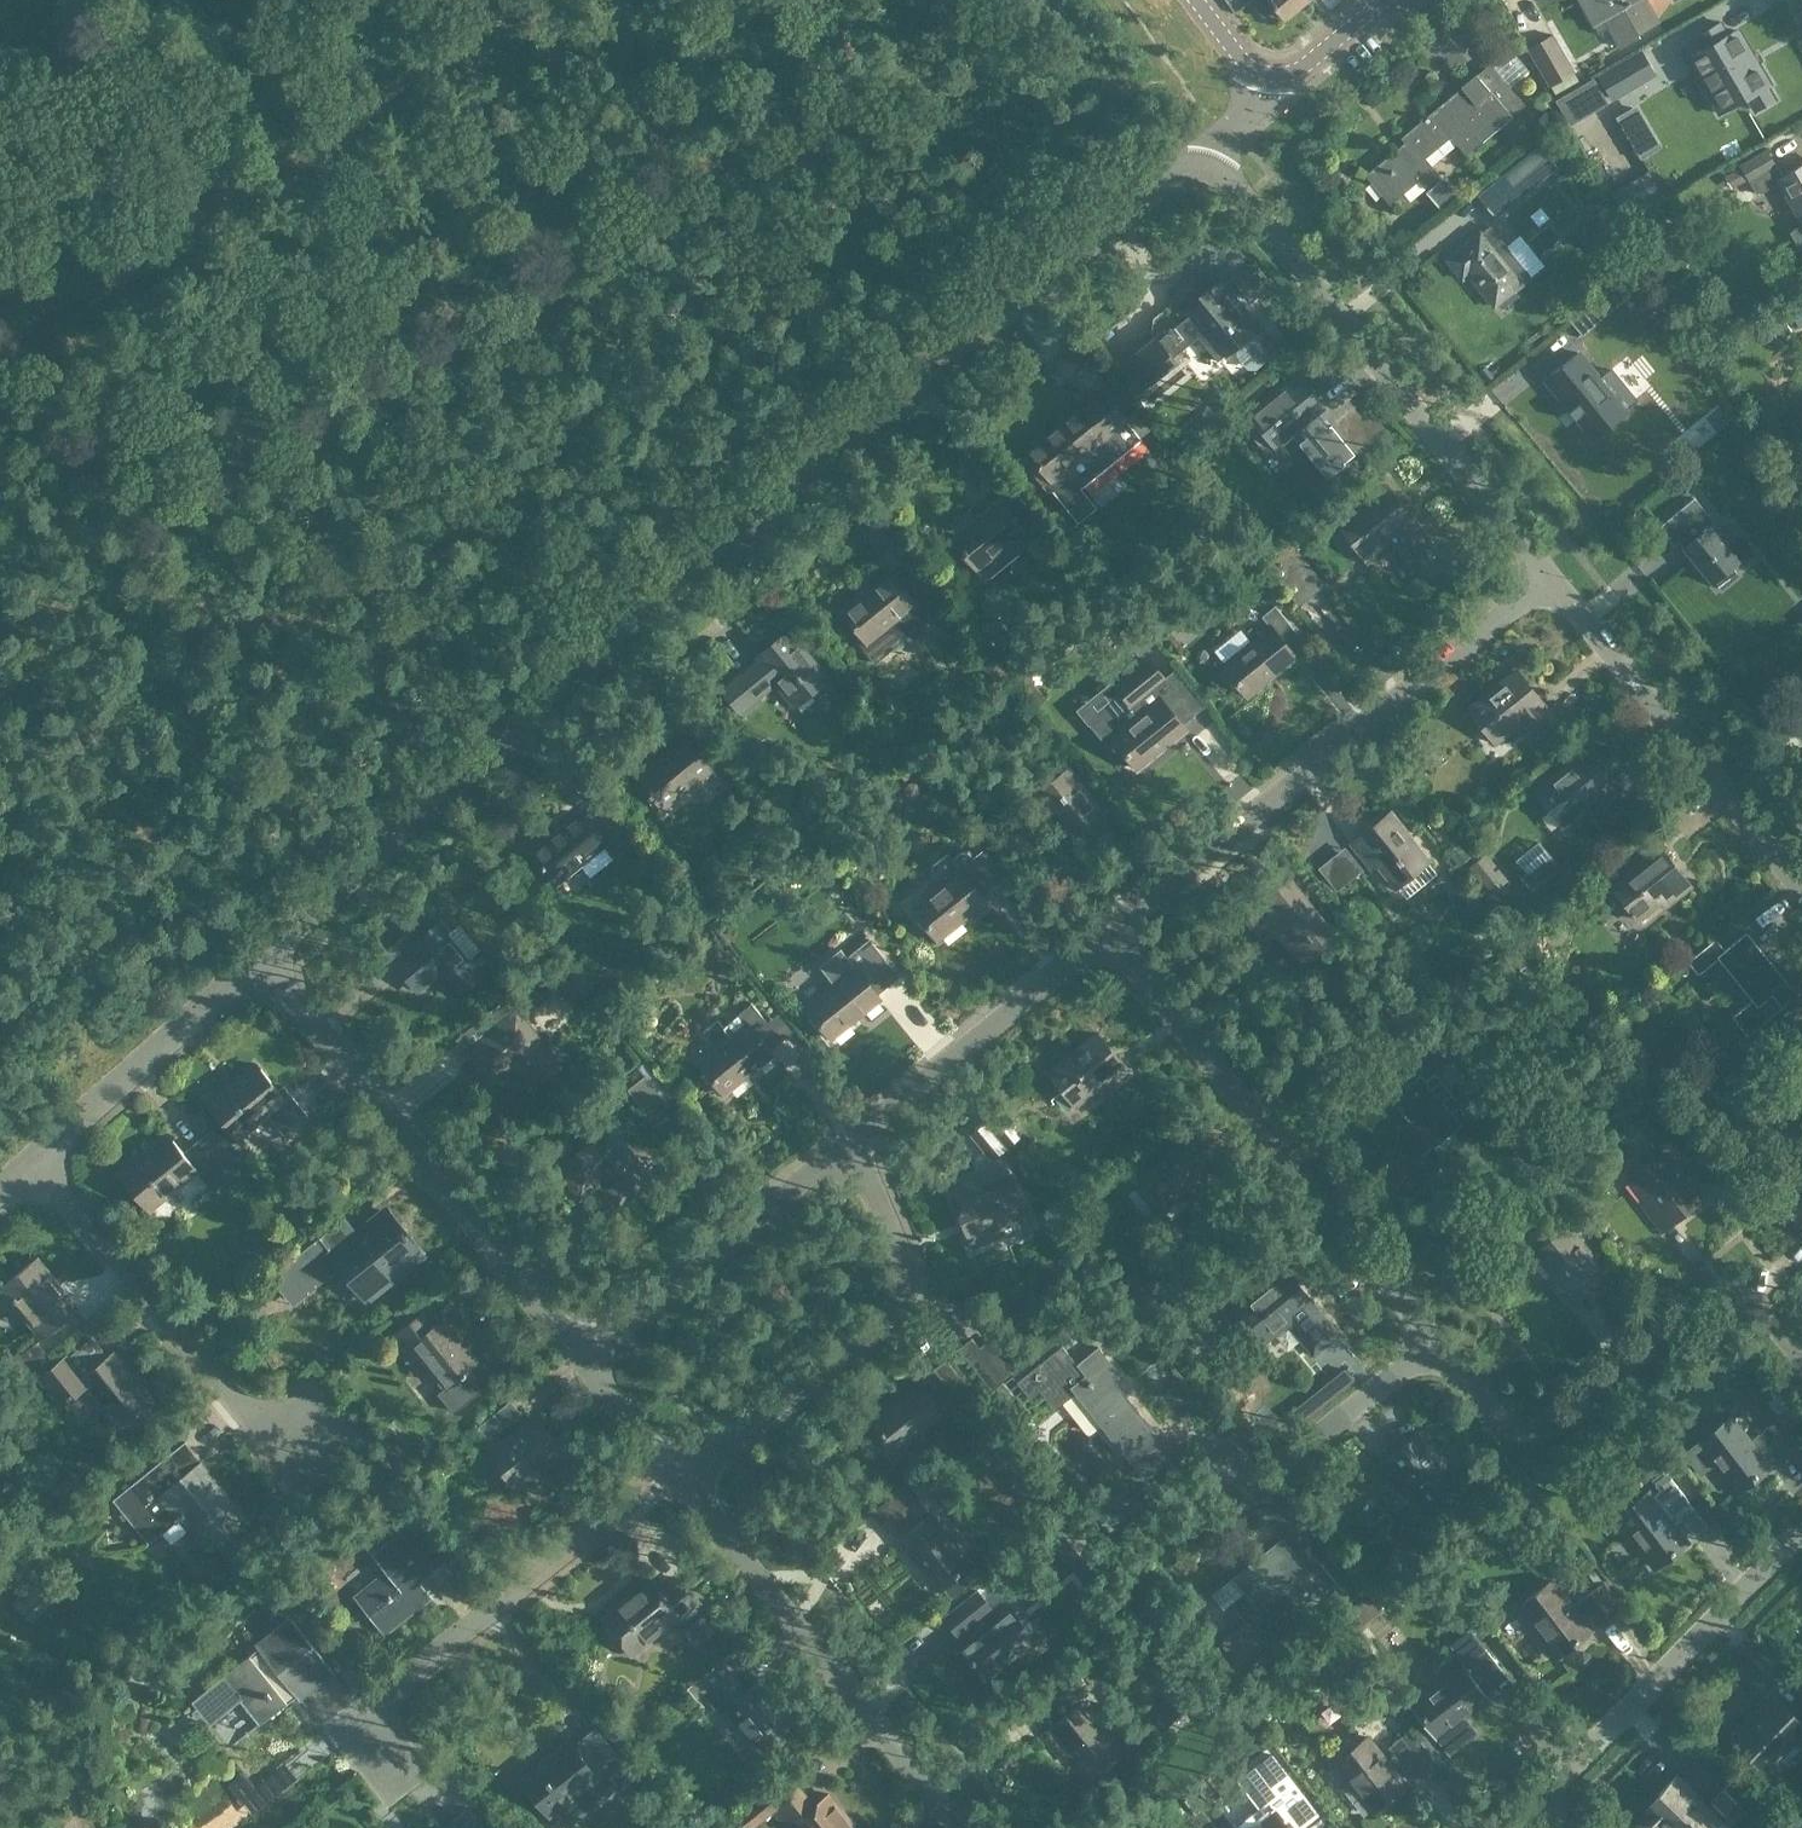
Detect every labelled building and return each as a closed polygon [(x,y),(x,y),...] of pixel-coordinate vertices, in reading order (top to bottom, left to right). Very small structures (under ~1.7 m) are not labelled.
[(1251,2),(1264,18),(1276,9),(1284,20),(1308,1),(1307,0),(1253,0),(1251,2)] [(1610,28),(1621,48),(1640,37),(1639,35),(1658,24),(1644,0),(1579,0),(1599,34),(1610,28)] [(1719,114),(1748,97),(1756,111),(1775,99),(1768,86),(1771,84),(1758,62),(1753,64),(1750,58),(1752,57),(1737,30),(1728,35),(1721,22),(1696,36),(1704,49),(1688,59),(1719,114)] [(1658,62),(1687,42),(1678,29),(1649,49),(1658,62)] [(1550,88),(1577,73),(1554,34),(1528,50),(1550,88)] [(1510,82),(1525,70),(1511,53),(1496,64),(1510,82)] [(1642,54),(1600,78),(1612,99),(1654,75),(1642,54)] [(1440,174),(1426,157),(1451,136),(1467,155),(1526,106),(1491,65),(1402,138),(1407,145),(1397,154),(1395,152),(1366,176),(1389,204),(1418,179),(1424,187),(1440,174)] [(1594,109),(1608,101),(1595,79),(1581,87),(1594,109)] [(1522,196),(1557,167),(1541,147),(1506,176),(1522,196)] [(1766,151),(1741,166),(1749,180),(1774,165),(1766,151)] [(1749,180),(1757,193),(1778,181),(1780,183),(1801,222),(1801,166),(1782,178),(1774,165),(1749,180)] [(1598,247),(1614,234),(1604,222),(1588,236),(1598,247)] [(1792,231),(1801,248),(1801,226),(1792,231)] [(1491,227),(1481,235),(1481,234),(1449,260),(1464,279),(1469,274),(1496,306),(1499,304),(1503,308),(1518,296),(1514,291),(1522,285),(1522,284),(1531,276),(1491,227)] [(1251,301),(1271,284),(1260,270),(1240,287),(1251,301)] [(1221,281),(1180,314),(1186,321),(1176,329),(1170,328),(1169,334),(1159,342),(1157,339),(1121,368),(1141,393),(1177,364),(1173,359),(1199,338),(1219,362),(1240,345),(1240,346),(1260,330),(1221,281)] [(1786,304),(1786,305),(1782,307),(1795,329),(1801,325),(1801,295),(1786,304)] [(1583,336),(1613,310),(1601,296),(1571,321),(1583,336)] [(1793,332),(1779,309),(1765,317),(1778,340),(1793,332)] [(1546,381),(1570,410),(1571,411),(1577,418),(1578,419),(1593,438),(1627,411),(1625,408),(1636,400),(1612,370),(1601,379),(1580,353),(1546,381)] [(1250,415),(1277,449),(1300,430),(1334,472),(1327,478),(1328,480),(1346,465),(1345,463),(1355,455),(1332,425),(1329,427),(1323,420),(1329,415),(1298,376),(1250,415)] [(1031,456),(1023,463),(1046,491),(1054,491),(1065,505),(1143,442),(1102,391),(1027,452),(1031,456)] [(1208,447),(1210,451),(1249,419),(1237,404),(1198,436),(1203,442),(1198,445),(1203,451),(1208,447)] [(1706,419),(1718,434),(1732,422),(1720,407),(1706,419)] [(1408,565),(1434,545),(1387,486),(1339,525),(1366,558),(1388,540),(1408,565)] [(955,539),(988,580),(1048,531),(1019,495),(1007,504),(1004,499),(955,539)] [(1711,528),(1716,524),(1695,498),(1659,527),(1674,546),(1680,542),(1713,583),(1715,582),(1719,587),(1737,573),(1732,568),(1739,562),(1711,528)] [(1213,511),(1207,504),(1196,513),(1202,520),(1213,511)] [(1102,555),(1113,568),(1133,551),(1123,538),(1102,555)] [(1268,566),(1300,606),(1325,585),(1293,545),(1268,566)] [(942,610),(907,567),(895,577),(891,572),(843,611),(866,640),(861,645),(876,664),(942,610)] [(1271,626),(1222,665),(1248,697),(1296,658),(1293,654),(1306,643),(1276,605),(1263,615),(1271,626)] [(829,679),(790,631),(756,659),(758,661),(722,689),(741,713),(776,685),(794,707),(829,679)] [(1149,659),(1115,686),(1123,694),(1088,722),(1107,746),(1116,739),(1140,768),(1187,730),(1183,725),(1195,715),(1149,659)] [(998,662),(986,672),(995,683),(1007,673),(998,662)] [(1559,724),(1549,711),(1518,671),(1469,709),(1496,744),(1519,726),(1533,744),(1559,724)] [(639,777),(664,809),(712,770),(720,780),(733,770),(703,733),(690,743),(686,739),(670,752),(673,755),(666,761),(664,757),(639,777)] [(1627,808),(1616,793),(1585,754),(1536,793),(1562,827),(1585,808),(1601,828),(1627,808)] [(1110,817),(1071,768),(1037,795),(1052,814),(1047,818),(1070,848),(1110,817)] [(794,810),(812,831),(827,818),(810,797),(794,810)] [(583,820),(579,815),(532,853),(558,885),(605,847),(613,857),(626,847),(596,809),(583,820)] [(1379,866),(1396,888),(1430,861),(1392,813),(1353,843),(1373,870),(1379,866)] [(1697,838),(1711,832),(1702,815),(1689,821),(1697,838)] [(1467,854),(1459,844),(1448,854),(1455,863),(1467,854)] [(1661,903),(1665,908),(1692,887),(1660,847),(1611,886),(1638,921),(1661,903)] [(953,860),(962,870),(914,908),(940,940),(988,901),(984,897),(997,887),(967,849),(953,860)] [(1336,938),(1290,880),(1243,917),(1265,945),(1278,935),(1302,965),(1336,938)] [(473,893),(469,893),(466,897),(466,902),(470,905),(475,905),(478,901),(477,896),(473,893)] [(413,944),(416,947),(396,963),(418,990),(438,974),(455,996),(483,974),(470,958),(482,949),(462,924),(450,933),(441,922),(413,944)] [(1748,933),(1726,950),(1717,939),(1690,961),(1699,973),(1718,958),(1752,1001),(1731,1017),(1747,1037),(1798,996),(1772,963),(1768,966),(1757,952),(1761,949),(1748,933)] [(820,965),(835,984),(807,1006),(833,1038),(882,999),(878,994),(900,977),(870,939),(848,956),(841,948),(820,965)] [(540,963),(548,957),(542,950),(534,956),(540,963)] [(529,980),(546,1001),(570,981),(552,961),(529,980)] [(783,1041),(768,1022),(754,1004),(740,1015),(748,1025),(700,1063),(725,1095),(774,1056),(770,1051),(783,1041)] [(1454,1009),(1452,1006),(1446,1005),(1442,1008),(1442,1013),(1445,1017),(1450,1018),(1454,1015),(1454,1009)] [(546,1009),(534,1016),(548,1040),(560,1033),(546,1009)] [(492,1082),(511,1066),(530,1089),(559,1066),(517,1014),(469,1053),(492,1082)] [(1129,1074),(1097,1034),(1049,1072),(1076,1106),(1099,1088),(1103,1094),(1129,1074)] [(1794,1051),(1801,1061),(1801,1044),(1794,1051)] [(284,1087),(278,1092),(256,1065),(239,1078),(241,1081),(229,1091),(227,1088),(210,1102),(239,1137),(267,1115),(287,1138),(311,1119),(284,1087)] [(1653,1084),(1641,1094),(1653,1109),(1665,1099),(1653,1084)] [(1655,1145),(1667,1136),(1648,1113),(1637,1123),(1655,1145)] [(996,1136),(1007,1126),(998,1115),(986,1124),(996,1136)] [(973,1134),(982,1146),(994,1137),(984,1125),(973,1134)] [(559,1165),(582,1194),(601,1179),(619,1201),(648,1179),(607,1126),(559,1165)] [(139,1160),(122,1174),(151,1210),(197,1173),(204,1181),(212,1175),(221,1187),(234,1177),(202,1138),(182,1154),(168,1136),(151,1150),(153,1153),(142,1162),(139,1160)] [(1507,1144),(1515,1153),(1523,1147),(1515,1137),(1507,1144)] [(1162,1214),(1185,1196),(1189,1202),(1215,1181),(1183,1142),(1136,1180),(1162,1214)] [(1663,1231),(1702,1199),(1663,1151),(1630,1177),(1647,1199),(1642,1204),(1663,1231)] [(1027,1219),(1011,1179),(1009,1173),(1007,1174),(1004,1167),(951,1188),(956,1201),(952,1202),(960,1222),(966,1220),(970,1231),(966,1233),(965,1230),(964,1231),(971,1249),(1003,1237),(1000,1229),(1027,1219)] [(283,1210),(294,1225),(308,1216),(296,1200),(283,1210)] [(1789,1211),(1801,1226),(1801,1200),(1789,1211)] [(345,1218),(294,1259),(316,1288),(343,1266),(369,1298),(422,1255),(386,1211),(358,1234),(345,1218)] [(1568,1306),(1607,1275),(1568,1226),(1549,1241),(1542,1233),(1514,1255),(1541,1287),(1548,1282),(1568,1306)] [(37,1258),(2,1287),(4,1289),(6,1287),(24,1308),(26,1307),(38,1322),(33,1325),(44,1339),(80,1310),(37,1258)] [(1339,1336),(1318,1309),(1287,1270),(1238,1309),(1264,1342),(1287,1323),(1313,1356),(1339,1336)] [(206,1294),(205,1307),(221,1309),(223,1296),(206,1294)] [(485,1386),(470,1368),(479,1360),(444,1318),(433,1327),(422,1314),(396,1335),(407,1349),(412,1345),(447,1387),(441,1392),(456,1410),(485,1386)] [(155,1403),(116,1355),(105,1363),(99,1356),(104,1352),(93,1338),(42,1380),(63,1405),(86,1386),(122,1429),(155,1403)] [(959,1349),(992,1389),(1005,1379),(972,1339),(959,1349)] [(48,1355),(38,1342),(13,1361),(23,1375),(48,1355)] [(237,1359),(227,1346),(218,1353),(228,1366),(237,1359)] [(1077,1364),(1076,1362),(1062,1346),(1017,1382),(1031,1400),(1041,1392),(1055,1410),(1074,1394),(1123,1455),(1153,1432),(1126,1398),(1122,1401),(1112,1388),(1123,1378),(1099,1348),(1077,1364)] [(317,1353),(317,1359),(323,1366),(328,1367),(336,1360),(337,1355),(330,1347),(325,1347),(317,1353)] [(946,1360),(934,1369),(954,1394),(959,1400),(971,1391),(946,1360)] [(918,1383),(871,1422),(897,1454),(961,1403),(959,1400),(954,1394),(938,1407),(918,1383)] [(991,1393),(1003,1408),(1014,1400),(1001,1384),(991,1393)] [(1782,1392),(1769,1402),(1778,1415),(1791,1405),(1782,1392)] [(489,1439),(521,1414),(512,1402),(480,1427),(489,1439)] [(1738,1417),(1734,1420),(1733,1418),(1685,1455),(1700,1475),(1714,1464),(1737,1493),(1771,1467),(1762,1456),(1770,1450),(1758,1435),(1751,1441),(1743,1432),(1747,1429),(1749,1424),(1743,1417),(1738,1417)] [(1770,1450),(1777,1460),(1801,1442),(1782,1417),(1758,1435),(1770,1450)] [(563,1451),(536,1418),(492,1454),(519,1487),(563,1451)] [(1458,1481),(1422,1435),(1382,1467),(1401,1490),(1406,1486),(1424,1508),(1458,1481)] [(401,1442),(388,1452),(397,1465),(410,1454),(401,1442)] [(188,1443),(131,1488),(115,1501),(150,1545),(182,1520),(210,1554),(251,1521),(188,1443)] [(984,1456),(987,1460),(992,1462),(997,1459),(998,1453),(995,1448),(990,1447),(985,1450),(984,1456)] [(1546,1458),(1534,1467),(1543,1478),(1555,1470),(1546,1458)] [(1654,1567),(1688,1541),(1669,1517),(1676,1511),(1681,1517),(1693,1507),(1665,1470),(1652,1480),(1660,1491),(1652,1496),(1650,1493),(1616,1518),(1654,1567)] [(390,1485),(398,1496),(410,1487),(401,1476),(390,1485)] [(876,1511),(895,1534),(918,1516),(927,1508),(909,1486),(876,1511)] [(1127,1493),(1105,1511),(1119,1528),(1141,1510),(1127,1493)] [(953,1598),(982,1574),(935,1515),(933,1516),(927,1508),(918,1516),(924,1524),(901,1542),(940,1590),(944,1587),(953,1598)] [(1050,1538),(1063,1553),(1085,1535),(1073,1520),(1050,1538)] [(378,1556),(392,1572),(360,1598),(388,1632),(431,1597),(418,1581),(448,1557),(420,1522),(378,1556)] [(1256,1566),(1253,1563),(1212,1595),(1224,1610),(1232,1604),(1247,1623),(1221,1643),(1239,1666),(1266,1644),(1262,1639),(1279,1625),(1285,1620),(1289,1611),(1290,1603),(1287,1594),(1283,1587),(1315,1562),(1318,1565),(1332,1554),(1306,1522),(1284,1539),(1277,1531),(1276,1532),(1282,1539),(1266,1552),(1269,1556),(1256,1566)] [(663,1596),(651,1581),(634,1595),(636,1598),(606,1623),(604,1619),(602,1621),(631,1656),(679,1618),(683,1623),(702,1607),(681,1581),(663,1596)] [(1603,1582),(1572,1606),(1554,1582),(1521,1608),(1557,1656),(1591,1630),(1582,1618),(1589,1613),(1598,1625),(1622,1607),(1603,1582)] [(972,1627),(979,1635),(962,1648),(988,1681),(1020,1656),(1027,1665),(1050,1647),(1042,1638),(1037,1642),(1011,1609),(987,1628),(981,1621),(994,1610),(979,1592),(945,1618),(960,1637),(972,1627)] [(1348,1636),(1363,1624),(1350,1608),(1335,1620),(1348,1636)] [(202,1695),(220,1717),(240,1701),(259,1725),(297,1695),(301,1700),(335,1673),(290,1617),(256,1644),(260,1649),(202,1695)] [(686,1630),(695,1645),(714,1633),(705,1619),(686,1630)] [(1218,1646),(1216,1648),(1207,1655),(1231,1686),(1243,1676),(1218,1646)] [(1509,1677),(1487,1649),(1475,1658),(1496,1687),(1509,1677)] [(723,1661),(688,1689),(698,1701),(705,1695),(720,1715),(726,1710),(763,1757),(800,1728),(800,1727),(796,1729),(772,1699),(776,1697),(762,1680),(745,1693),(740,1687),(742,1685),(723,1661)] [(1462,1666),(1412,1704),(1450,1753),(1477,1733),(1465,1718),(1488,1700),(1462,1666)] [(1795,1719),(1773,1698),(1758,1713),(1761,1715),(1750,1726),(1748,1724),(1732,1739),(1767,1774),(1770,1771),(1777,1778),(1787,1768),(1790,1771),(1801,1759),(1801,1752),(1795,1745),(1801,1738),(1801,1711),(1795,1719)] [(1197,1699),(1161,1728),(1170,1740),(1206,1711),(1197,1699)] [(1085,1705),(1053,1731),(1045,1737),(1065,1762),(1073,1756),(1091,1779),(1123,1753),(1111,1738),(1125,1727),(1109,1706),(1095,1717),(1085,1705)] [(575,1748),(571,1743),(525,1780),(554,1817),(571,1803),(582,1817),(634,1774),(636,1776),(637,1775),(598,1727),(597,1728),(598,1730),(575,1748)] [(1408,1786),(1370,1738),(1337,1764),(1375,1812),(1408,1786)] [(1428,1770),(1413,1752),(1402,1738),(1389,1748),(1414,1781),(1428,1770)] [(1320,1814),(1273,1754),(1254,1769),(1276,1798),(1237,1827),(1302,1827),(1320,1814)] [(1237,1808),(1254,1797),(1238,1773),(1221,1784),(1237,1808)] [(1646,1811),(1648,1813),(1638,1823),(1643,1827),(1714,1827),(1721,1820),(1728,1826),(1745,1808),(1749,1812),(1761,1799),(1738,1776),(1708,1806),(1706,1804),(1703,1807),(1692,1796),(1694,1793),(1678,1778),(1646,1811)] [(738,1818),(739,1819),(746,1827),(755,1827),(774,1813),(786,1827),(791,1827),(793,1826),(795,1827),(850,1827),(840,1815),(843,1813),(830,1796),(814,1808),(799,1790),(777,1807),(774,1810),(764,1796),(738,1818)] [(470,1814),(452,1827),(481,1827),(470,1814)] [(739,1819),(727,1827),(746,1827),(739,1819)]
